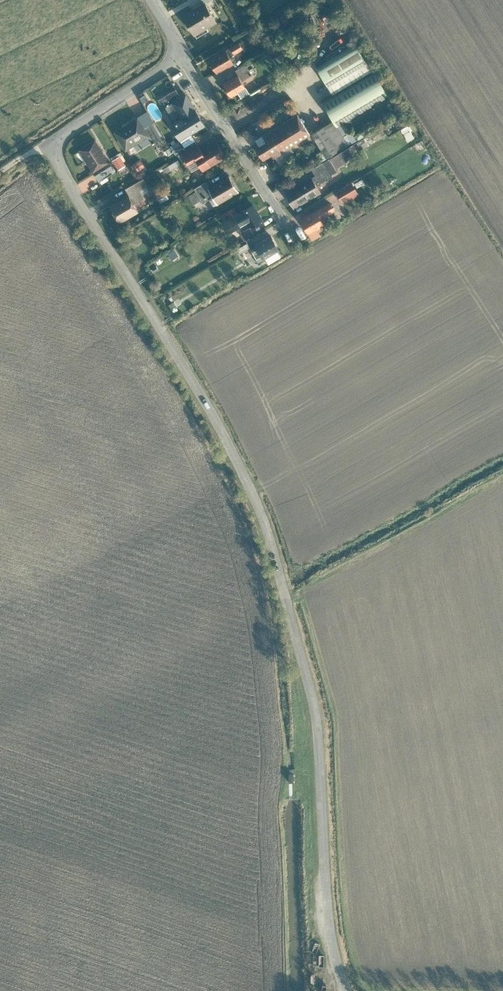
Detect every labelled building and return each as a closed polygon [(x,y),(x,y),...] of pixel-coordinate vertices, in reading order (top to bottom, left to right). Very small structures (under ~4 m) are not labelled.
[(204,3),(183,15),(193,32),(205,25),(206,26),(216,20),(205,2),(204,3)] [(237,40),(229,45),(234,52),(242,47),(237,40)] [(355,42),(316,66),(327,85),(367,62),(355,42)] [(226,49),(209,59),(217,72),(234,62),(226,49)] [(367,62),(327,85),(332,93),(372,70),(373,69),(369,61),(367,62)] [(374,70),(322,101),(333,119),(337,127),(338,126),(389,95),(374,70)] [(238,74),(223,83),(231,96),(238,92),(246,87),(242,81),(238,74)] [(173,102),(168,105),(175,116),(180,113),(182,117),(185,122),(181,124),(178,119),(172,123),(185,145),(195,139),(191,132),(205,124),(187,93),(182,96),(173,101),(173,102)] [(265,139),(255,145),(263,158),(272,153),(273,156),(274,155),(291,145),(310,133),(298,113),(262,134),(265,139)] [(137,118),(116,131),(126,148),(134,143),(137,149),(141,146),(142,147),(143,146),(142,146),(151,140),(148,134),(143,127),(137,118)] [(333,119),(323,125),(338,149),(349,143),(338,126),(337,127),(333,119)] [(403,126),(409,139),(417,136),(411,122),(403,126)] [(323,125),(312,132),(322,149),(318,152),(322,159),(327,156),(338,149),(323,125)] [(95,139),(79,149),(93,170),(109,161),(95,139)] [(177,152),(185,148),(180,139),(172,144),(177,152)] [(198,144),(183,153),(187,161),(188,161),(196,156),(201,165),(203,169),(210,164),(225,155),(217,142),(202,151),(198,144)] [(119,153),(112,158),(118,168),(125,163),(119,153)] [(139,156),(132,161),(137,170),(145,165),(139,156)] [(167,171),(182,162),(180,157),(165,167),(167,171)] [(109,166),(95,174),(99,181),(101,180),(107,176),(113,172),(109,166)] [(208,187),(198,194),(201,199),(202,202),(212,196),(210,198),(214,204),(216,203),(217,202),(238,190),(229,175),(209,187),(208,187)] [(312,176),(285,192),(294,207),(321,191),(317,185),(312,177),(312,176)] [(352,181),(336,191),(342,202),(358,192),(352,181)] [(129,195),(111,206),(119,221),(138,210),(133,203),(145,196),(143,194),(140,189),(130,195),(129,195)] [(316,210),(301,219),(311,235),(319,231),(317,227),(324,223),(322,220),(327,217),(325,214),(334,209),(330,202),(316,210)] [(231,217),(224,221),(230,231),(231,230),(229,228),(241,222),(242,224),(244,229),(262,218),(253,204),(238,213),(231,217)] [(250,229),(242,234),(245,239),(253,234),(250,229)] [(257,246),(252,249),(254,253),(258,261),(264,257),(279,248),(271,235),(256,244),(257,246)] [(296,772),(288,772),(288,782),(296,781),(296,772)] [(324,973),(311,974),(312,985),(325,984),(324,973)]
